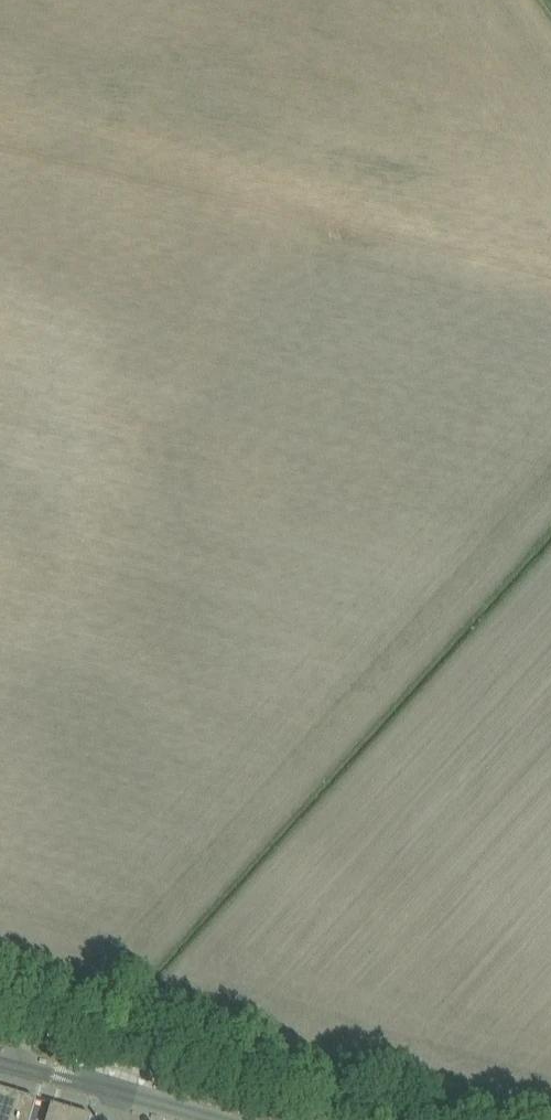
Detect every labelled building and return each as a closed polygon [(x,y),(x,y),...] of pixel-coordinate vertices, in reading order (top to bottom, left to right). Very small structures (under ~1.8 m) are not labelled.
[(37,1100),(36,1100),(7,1091),(4,1090),(0,1089),(0,1119),(31,1119),(37,1100)] [(92,1118),(59,1107),(53,1105),(48,1119),(92,1119),(92,1118)]
